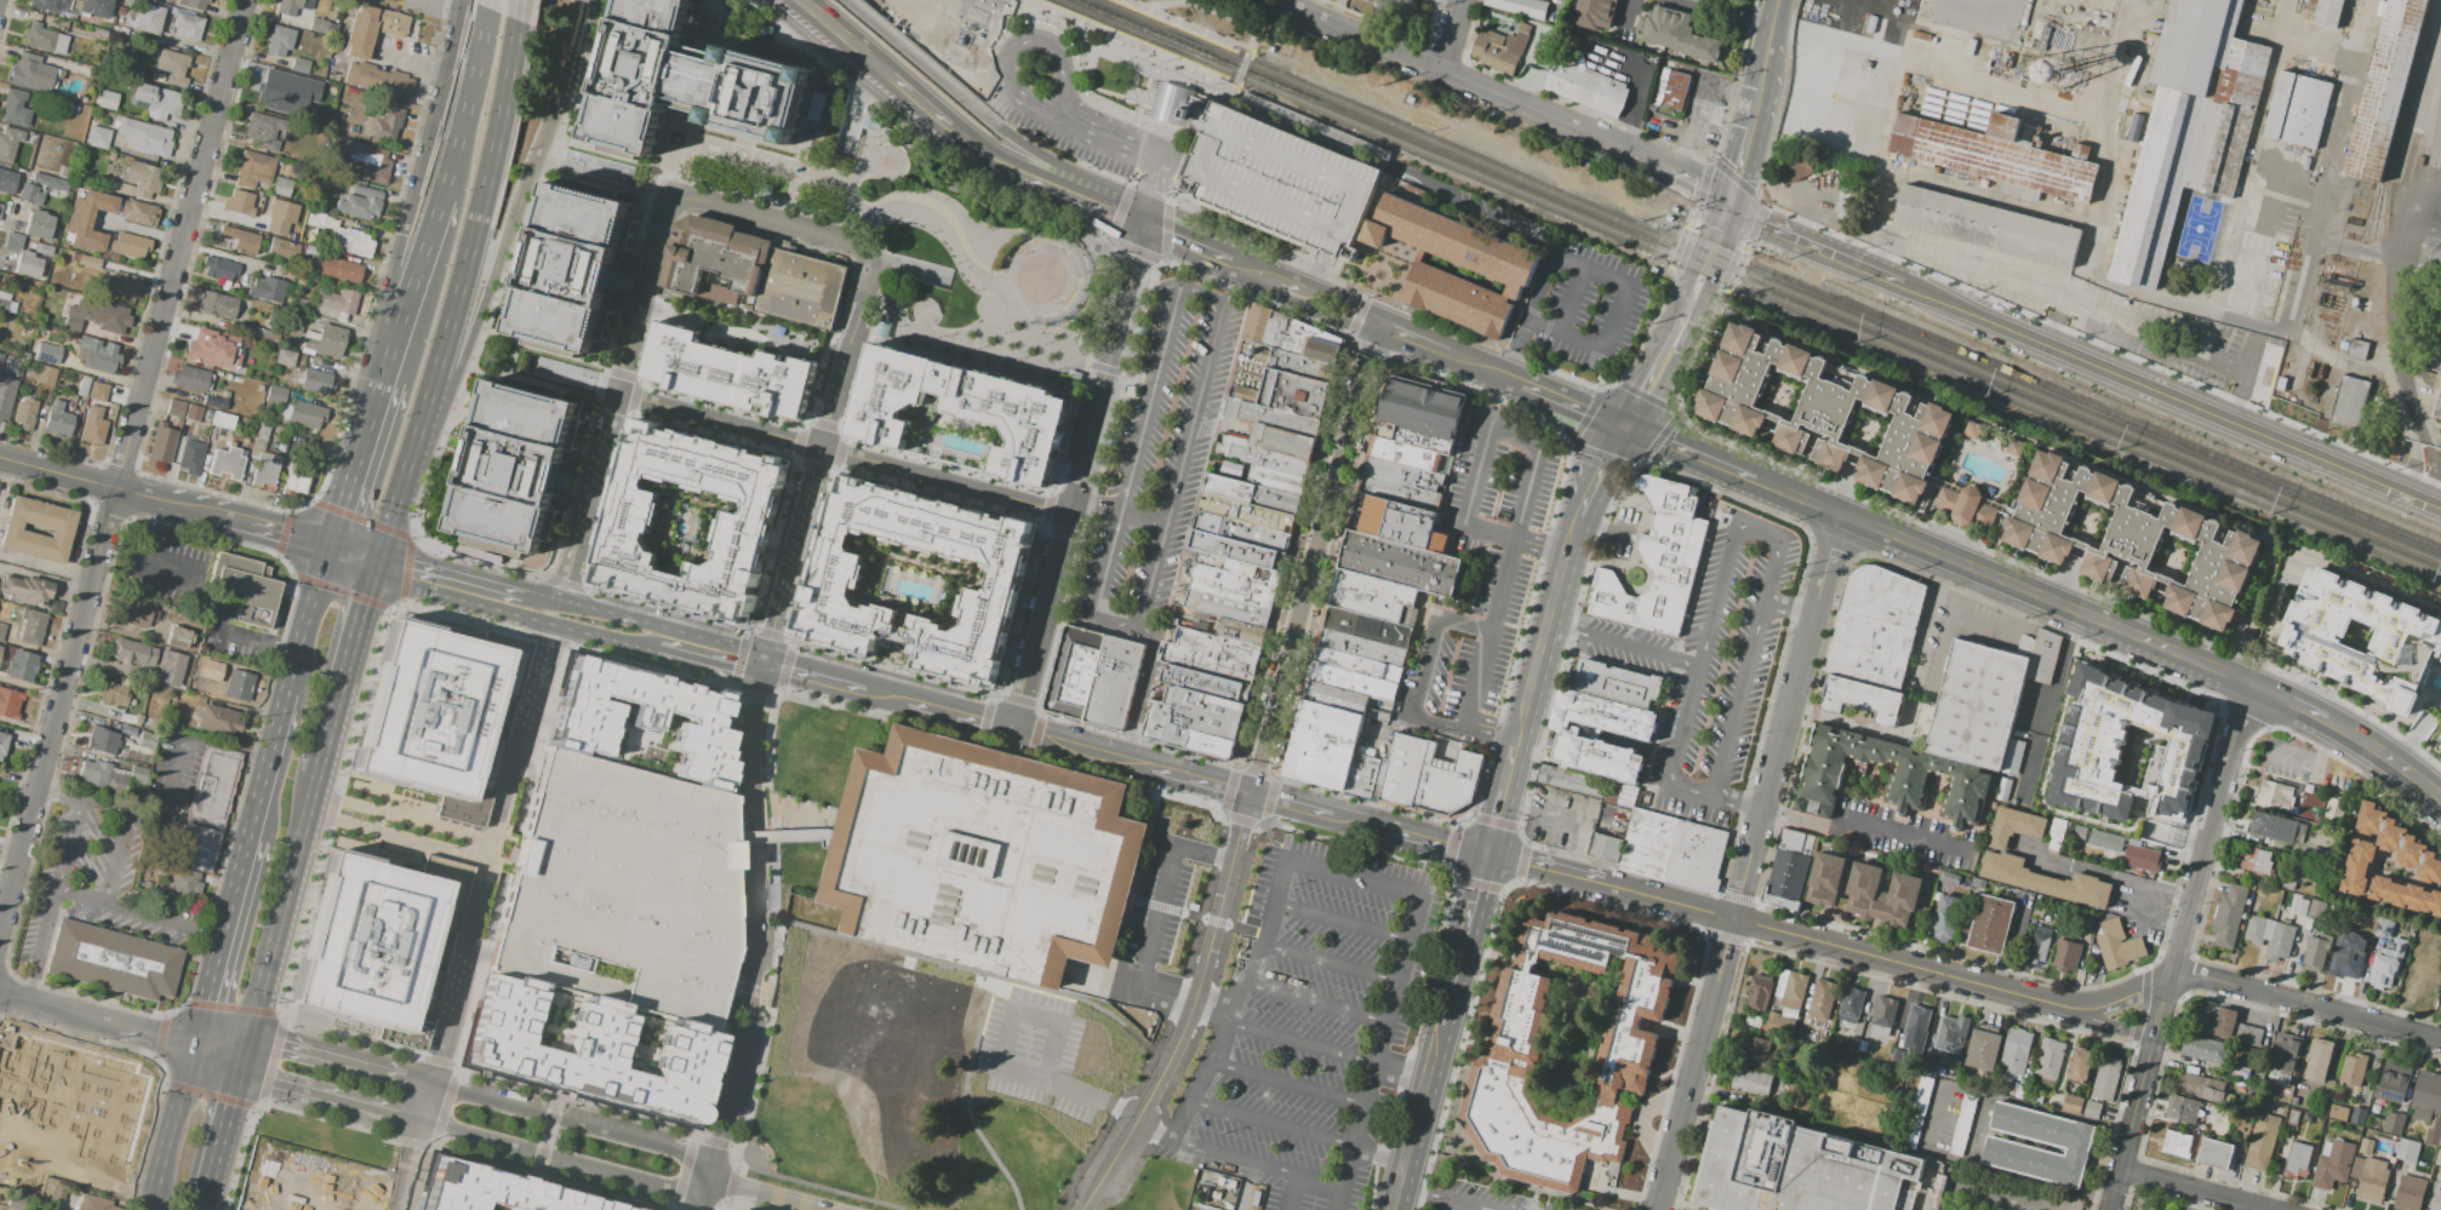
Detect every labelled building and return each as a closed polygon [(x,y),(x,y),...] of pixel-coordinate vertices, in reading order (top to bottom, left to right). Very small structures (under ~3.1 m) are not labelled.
[(28,6),(29,0),(60,0),(56,13),(28,6)] [(78,11),(81,0),(112,0),(107,19),(78,11)] [(183,7),(185,0),(209,0),(206,13),(183,7)] [(275,13),(279,0),(302,0),(299,8),(295,7),(293,16),(292,18),(275,13)] [(618,1),(618,0),(693,0),(684,35),(680,50),(697,55),(718,61),(721,45),(812,70),(791,147),(692,120),(694,113),(681,109),(667,105),(665,113),(663,111),(651,157),(638,155),(635,165),(607,156),(595,153),(598,143),(583,139),(587,122),(591,105),(589,105),(596,79),(599,80),(619,1),(618,1)] [(1380,12),(1384,0),(1412,0),(1420,2),(1416,22),(1380,12)] [(1488,5),(1490,0),(1542,0),(1555,4),(1549,22),(1488,5)] [(1585,1),(1586,0),(1625,0),(1622,12),(1585,1)] [(2148,80),(2159,82),(2108,280),(2149,291),(2157,259),(2213,274),(2233,199),(2201,190),(2225,96),(2234,98),(2233,105),(2256,111),(2273,47),(2234,36),(2243,0),(2169,0),(2148,80)] [(2313,23),(2319,0),(2343,0),(2336,29),(2313,23)] [(2344,173),(2380,183),(2428,0),(2389,0),(2344,173)] [(130,1),(164,10),(156,36),(122,28),(130,1)] [(1622,12),(1617,30),(1607,28),(1606,33),(1578,25),(1585,1),(1622,12)] [(1669,47),(1647,41),(1658,2),(1680,8),(1669,47)] [(345,56),(348,46),(344,45),(353,13),(356,13),(359,5),(376,10),(372,22),(376,23),(365,61),(345,56)] [(118,6),(126,8),(124,18),(115,16),(118,6)] [(404,39),(376,31),(379,19),(376,18),(378,8),(410,17),(404,39)] [(1690,53),(1669,47),(1680,8),(1700,15),(1696,33),(1690,53)] [(175,11),(204,18),(198,41),(173,34),(175,28),(171,27),(175,11)] [(2075,13),(2092,17),(2090,23),(2074,19),(2075,13)] [(1877,17),(1874,34),(1864,31),(1869,15),(1877,17)] [(311,18),(327,22),(325,35),(308,30),(311,18)] [(2093,24),(2094,18),(2110,23),(2109,28),(2093,24)] [(21,44),(25,27),(28,28),(30,21),(40,23),(39,28),(69,36),(63,55),(21,44)] [(774,28),(770,44),(754,40),(758,23),(774,28)] [(1536,28),(1517,78),(1475,62),(1487,29),(1510,38),(1511,34),(1519,36),(1524,23),(1536,28)] [(273,24),(295,30),(290,51),(285,50),(282,58),(264,53),(273,24)] [(108,30),(105,38),(98,35),(99,29),(108,30)] [(1909,36),(1911,30),(1932,35),(1931,42),(1909,36)] [(1696,33),(1730,41),(1723,63),(1690,53),(1696,33)] [(1548,90),(1571,35),(1590,44),(1587,53),(1590,68),(1636,87),(1623,122),(1548,90)] [(1965,55),(1968,38),(1978,40),(1974,57),(1965,55)] [(1865,39),(1881,44),(1880,50),(1864,46),(1865,39)] [(1996,46),(2005,48),(2001,63),(1993,61),(1996,46)] [(160,50),(190,57),(187,68),(184,68),(182,78),(188,79),(185,88),(165,84),(166,76),(171,78),(171,74),(154,69),(160,50)] [(10,81),(16,58),(17,58),(19,51),(41,57),(40,63),(55,67),(48,92),(10,81)] [(292,58),(310,62),(307,75),(290,70),(292,58)] [(344,82),(343,82),(348,63),(356,65),(358,63),(358,62),(372,65),(371,69),(393,75),(394,71),(406,74),(405,78),(413,80),(408,101),(344,82)] [(86,68),(85,76),(78,75),(80,67),(86,68)] [(63,70),(61,81),(57,80),(55,90),(50,88),(55,69),(63,70)] [(1668,70),(1697,78),(1688,114),(1658,107),(1668,70)] [(2280,70),(2333,84),(2316,151),(2263,137),(2280,70)] [(263,71),(288,79),(284,97),(273,93),(271,99),(274,101),(271,109),(252,103),(257,86),(259,86),(263,71)] [(324,104),(298,98),(303,79),(328,85),(324,104)] [(1183,117),(1185,126),(1172,122),(1149,117),(1160,81),(1179,87),(1196,92),(1218,101),(1213,111),(1188,103),(1183,117)] [(133,82),(181,94),(175,119),(165,116),(164,122),(143,116),(147,103),(130,98),(133,82)] [(7,87),(25,92),(22,108),(32,110),(27,128),(0,121),(4,107),(2,107),(7,87)] [(103,91),(120,96),(115,113),(98,108),(103,91)] [(819,122),(827,94),(814,91),(806,119),(819,122)] [(1201,131),(1182,177),(1187,178),(1183,188),(1197,193),(1196,196),(1327,250),(1342,256),(1347,243),(1349,245),(1380,168),(1218,101),(1213,111),(1188,103),(1183,117),(1191,120),(1201,131)] [(79,105),(76,114),(68,111),(70,103),(79,105)] [(396,143),(371,137),(375,120),(382,122),(385,107),(405,111),(396,143)] [(859,127),(864,110),(875,113),(874,120),(881,121),(879,128),(874,127),(873,131),(859,127)] [(2090,205),(2100,165),(2086,161),(2090,147),(2073,143),(2069,156),(2031,147),(2033,141),(2018,137),(2023,119),(1991,110),(1984,136),(1898,113),(1887,151),(1919,160),(1917,166),(1933,170),(1934,164),(1968,173),(1967,177),(1978,180),(1979,176),(2003,182),(2000,193),(2039,203),(2041,193),(2063,199),(2062,202),(2077,206),(2079,202),(2090,205)] [(251,111),(278,119),(273,137),(259,133),(258,136),(269,139),(267,150),(246,145),(247,139),(245,138),(251,111)] [(120,116),(172,131),(170,142),(172,142),(167,159),(150,154),(150,156),(125,149),(128,137),(115,134),(120,116)] [(12,164),(0,161),(0,125),(25,132),(22,143),(17,142),(12,164)] [(91,127),(113,132),(107,151),(86,145),(91,127)] [(881,134),(884,127),(893,130),(892,137),(881,134)] [(385,185),(350,176),(353,166),(338,162),(341,151),(333,149),(336,137),(387,151),(384,160),(391,161),(385,185)] [(242,150),(276,160),(269,184),(256,180),(253,189),(234,183),(238,170),(234,170),(238,156),(241,157),(242,150)] [(1793,183),(1790,179),(1783,184),(1777,172),(1807,157),(1811,164),(1823,157),(1827,166),(1793,183)] [(126,160),(126,159),(143,164),(143,165),(160,170),(158,180),(161,182),(158,195),(152,193),(150,193),(149,201),(114,193),(116,183),(136,188),(137,182),(121,178),(126,160)] [(62,166),(69,168),(65,179),(58,177),(62,166)] [(12,195),(0,192),(0,170),(17,174),(12,195)] [(33,173),(68,182),(64,191),(30,183),(33,173)] [(275,177),(292,182),(287,197),(270,194),(275,177)] [(631,202),(548,180),(507,333),(591,356),(610,285),(631,202)] [(774,187),(770,202),(753,197),(756,182),(774,187)] [(23,183),(38,188),(36,193),(44,195),(41,203),(40,206),(33,203),(33,205),(17,201),(23,183)] [(341,213),(345,194),(364,199),(364,196),(350,193),(353,183),(384,191),(377,218),(373,217),(372,222),(341,213)] [(1904,184),(1894,223),(2073,269),(2082,230),(1904,184)] [(84,189),(118,197),(113,216),(93,211),(88,230),(105,235),(101,253),(69,245),(72,233),(65,230),(74,197),(81,200),(84,189)] [(231,190),(253,196),(248,216),(258,219),(256,228),(236,223),(239,214),(227,211),(223,210),(227,197),(229,199),(231,190)] [(269,197),(267,205),(261,202),(263,196),(269,197)] [(1508,285),(1389,235),(1384,247),(1370,241),(1377,223),(1382,225),(1394,196),(1539,257),(1521,303),(1510,298),(1509,303),(1515,305),(1499,342),(1399,299),(1416,259),(1503,296),(1508,285)] [(122,201),(127,202),(128,200),(155,207),(154,210),(159,210),(155,224),(150,223),(149,228),(124,220),(125,217),(119,214),(122,201)] [(331,201),(342,205),(339,214),(328,212),(331,201)] [(281,211),(284,202),(290,205),(287,213),(281,211)] [(28,208),(53,216),(47,240),(22,234),(28,208)] [(309,211),(324,214),(320,228),(305,224),(309,211)] [(656,288),(674,222),(691,213),(851,254),(831,334),(656,288)] [(276,224),(274,231),(268,229),(269,222),(276,224)] [(222,224),(259,235),(255,256),(231,250),(234,241),(219,236),(218,236),(222,224)] [(331,246),(336,228),(343,230),(343,228),(360,233),(360,234),(367,236),(366,241),(373,242),(370,258),(341,251),(342,250),(331,246)] [(7,231),(24,236),(19,253),(2,250),(7,231)] [(112,236),(116,236),(118,231),(152,241),(148,252),(143,251),(141,262),(107,253),(112,236)] [(1419,248),(1388,235),(1381,252),(1412,265),(1419,248)] [(271,239),(271,237),(297,245),(292,262),(267,256),(271,239)] [(36,243),(52,247),(50,257),(34,252),(36,243)] [(304,245),(319,248),(316,258),(303,253),(304,245)] [(13,271),(18,254),(41,259),(36,277),(13,271)] [(79,254),(96,259),(93,268),(76,264),(79,254)] [(204,256),(219,259),(228,262),(228,263),(240,265),(236,277),(233,276),(233,279),(230,277),(229,282),(201,274),(204,266),(201,265),(204,256)] [(338,259),(366,266),(361,286),(314,274),(318,262),(336,266),(338,259)] [(1650,271),(1652,266),(1658,269),(1656,275),(1650,271)] [(112,270),(142,279),(136,299),(108,292),(108,294),(101,292),(105,276),(110,277),(112,270)] [(301,274),(315,277),(310,293),(296,289),(301,274)] [(253,277),(262,279),(262,276),(286,282),(280,304),(248,296),(251,286),(253,277)] [(316,289),(338,296),(341,288),(359,293),(353,315),(313,305),(316,289)] [(204,291),(240,300),(234,322),(194,312),(198,300),(201,302),(204,291)] [(9,312),(13,294),(0,292),(0,310),(9,312)] [(78,296),(128,309),(127,316),(131,316),(128,327),(124,327),(121,336),(108,332),(105,339),(63,328),(67,315),(65,315),(68,304),(75,306),(78,296)] [(292,298),(310,303),(308,311),(291,306),(292,298)] [(1271,348),(1300,356),(1310,325),(1253,300),(1242,340),(1271,348)] [(301,337),(287,333),(292,311),(307,315),(301,337)] [(657,319),(702,331),(707,314),(742,323),(745,314),(827,336),(802,423),(641,379),(657,319)] [(1734,322),(1698,412),(1755,436),(1759,425),(1777,432),(1773,443),(1801,455),(1810,435),(1800,430),(1802,424),(1807,426),(1807,428),(1827,435),(1828,435),(1833,437),(1830,443),(1819,438),(1811,459),(1841,472),(1850,452),(1863,457),(1858,469),(1862,470),(1857,481),(1880,491),(1881,488),(1893,494),(1892,495),(1916,505),(1917,501),(1932,506),(1954,516),(1954,517),(1954,521),(1956,523),(1959,526),(1962,526),(1965,526),(1967,523),(1968,522),(1989,531),(1997,511),(2010,516),(2005,528),(2007,529),(2002,540),(2025,550),(2026,550),(2039,555),(2039,556),(2064,567),(2070,555),(2073,556),(2077,546),(2087,550),(2077,574),(2104,585),(2105,581),(2110,584),(2119,562),(2108,557),(2109,552),(2115,554),(2114,555),(2133,563),(2139,566),(2137,569),(2127,566),(2117,587),(2123,590),(2122,592),(2146,602),(2155,579),(2170,585),(2165,596),(2167,597),(2162,609),(2220,633),(2231,608),(2260,538),(2168,500),(2160,520),(2153,516),(2153,515),(2134,507),(2134,509),(2127,506),(2134,488),(2039,448),(2013,510),(1982,497),(1982,493),(1979,489),(1976,486),(1971,486),(1967,486),(1963,488),(1962,489),(1928,475),(1956,409),(1860,371),(1852,391),(1846,389),(1846,388),(1835,383),(1842,367),(1734,322)] [(321,323),(347,329),(343,342),(345,343),(341,361),(313,354),(314,351),(301,348),(305,331),(319,334),(321,323)] [(1336,366),(1300,356),(1310,325),(1344,338),(1336,366)] [(252,326),(264,329),(261,340),(250,337),(252,326)] [(2351,337),(2368,342),(2363,360),(2346,356),(2351,337)] [(188,339),(222,349),(217,368),(179,359),(182,346),(185,348),(188,339)] [(2428,339),(2440,342),(2440,371),(2420,366),(2428,339)] [(38,343),(61,349),(57,365),(34,359),(38,343)] [(871,343),(1052,391),(1051,395),(1070,400),(1047,487),(991,472),(907,451),(847,434),(859,389),(868,357),(871,343)] [(17,349),(15,356),(7,354),(8,346),(17,349)] [(87,346),(122,356),(119,368),(114,367),(112,374),(82,366),(87,346)] [(276,348),(296,354),(292,368),(273,362),(276,348)] [(1331,385),(1267,367),(1271,348),(1300,356),(1336,366),(1331,385)] [(10,374),(0,372),(0,354),(13,357),(10,374)] [(263,367),(265,359),(271,360),(270,368),(263,367)] [(38,365),(56,369),(51,385),(33,380),(38,365)] [(179,365),(210,372),(204,394),(173,385),(175,383),(171,382),(173,371),(177,372),(179,365)] [(1321,423),(1256,405),(1267,367),(1331,385),(1321,423)] [(308,368),(335,374),(331,389),(328,389),(327,396),(303,390),(308,368)] [(19,372),(16,386),(8,384),(12,369),(19,372)] [(578,386),(594,389),(598,373),(582,369),(578,386)] [(267,380),(261,379),(263,371),(269,372),(267,380)] [(81,375),(90,378),(85,396),(76,394),(81,375)] [(1390,375),(1379,419),(1458,440),(1469,396),(1390,375)] [(2331,420),(2363,430),(2376,384),(2343,375),(2331,420)] [(488,379),(484,395),(476,392),(468,423),(475,425),(469,447),(464,446),(459,463),(464,465),(459,486),(451,483),(444,514),(451,516),(446,533),(463,537),(461,543),(524,560),(526,551),(539,555),(543,540),(549,541),(559,506),(553,504),(558,489),(567,492),(570,483),(572,472),(568,471),(587,405),(488,379)] [(2431,415),(2440,381),(2440,418),(2431,415)] [(91,382),(109,386),(105,402),(86,397),(91,382)] [(8,388),(0,418),(0,385),(8,388)] [(268,385),(286,390),(282,407),(263,402),(268,385)] [(205,395),(228,401),(225,411),(202,405),(205,395)] [(16,400),(21,401),(22,397),(36,402),(30,426),(10,422),(16,400)] [(1321,423),(1256,405),(1228,397),(1223,414),(1256,424),(1316,440),(1321,423)] [(65,436),(42,430),(51,398),(63,402),(61,412),(72,414),(65,436)] [(168,398),(185,403),(182,419),(165,414),(168,398)] [(291,401),(326,409),(322,423),(320,422),(319,422),(316,429),(316,431),(285,423),(291,401)] [(202,408),(198,423),(183,419),(188,405),(188,403),(202,408)] [(87,405),(102,408),(99,419),(107,422),(99,446),(95,445),(95,447),(86,445),(86,443),(78,441),(87,405)] [(213,412),(234,417),(231,429),(211,424),(213,412)] [(631,417),(789,461),(767,550),(748,626),(588,584),(631,417)] [(1379,419),(1370,455),(1450,476),(1458,440),(1379,419)] [(156,420),(165,423),(164,428),(177,431),(170,465),(160,463),(159,468),(145,464),(156,420)] [(1962,434),(1968,420),(1983,426),(1977,440),(1962,434)] [(258,423),(270,426),(265,441),(253,438),(258,423)] [(1316,440),(1256,424),(1250,442),(1310,459),(1316,440)] [(1310,459),(1250,442),(1225,435),(1222,442),(1216,441),(1212,453),(1252,464),(1247,482),(1302,497),(1310,459)] [(2006,452),(2012,437),(2025,445),(2019,458),(2006,452)] [(184,441),(204,446),(195,476),(184,474),(185,470),(177,468),(184,441)] [(215,449),(227,453),(228,447),(238,449),(240,451),(238,457),(244,458),(238,481),(228,478),(229,474),(218,471),(217,476),(207,474),(207,472),(213,449),(215,449)] [(258,452),(279,458),(273,486),(261,483),(259,487),(251,484),(258,452)] [(1370,455),(1360,493),(1440,512),(1450,476),(1370,455)] [(288,461),(281,494),(296,498),(297,492),(304,493),(310,466),(288,461)] [(1302,497),(1247,482),(1206,472),(1201,492),(1208,493),(1297,517),(1302,497)] [(839,474),(1037,527),(994,689),(913,667),(916,658),(903,654),(907,644),(892,641),(890,649),(880,646),(876,656),(795,635),(814,561),(839,474)] [(1676,637),(1708,521),(1693,517),(1698,497),(1690,494),(1691,486),(1651,476),(1646,475),(1643,475),(1640,480),(1639,481),(1636,484),(1636,489),(1643,493),(1654,516),(1648,535),(1641,534),(1636,549),(1653,575),(1648,589),(1636,597),(1625,593),(1612,570),(1595,566),(1587,601),(1590,603),(1588,613),(1676,637)] [(1297,517),(1208,493),(1207,500),(1200,499),(1199,506),(1204,507),(1202,512),(1292,535),(1297,517)] [(1360,493),(1350,529),(1430,550),(1440,512),(1360,493)] [(62,566),(0,549),(0,540),(12,494),(76,512),(62,566)] [(1197,515),(1194,529),(1287,554),(1292,535),(1202,512),(1202,516),(1197,515)] [(1287,554),(1194,529),(1188,549),(1197,551),(1281,573),(1287,554)] [(1350,529),(1348,529),(1337,569),(1339,569),(1419,591),(1452,600),(1463,558),(1430,550),(1350,529)] [(1281,573),(1197,551),(1188,587),(1271,609),(1281,573)] [(210,581),(218,552),(263,566),(259,579),(282,585),(274,614),(269,631),(236,621),(245,591),(210,581)] [(1840,610),(1848,575),(1854,570),(1860,567),(1869,566),(1877,566),(1927,586),(1916,631),(1840,610)] [(2308,566),(2273,654),(2289,660),(2288,666),(2353,690),(2350,694),(2372,703),(2390,713),(2389,717),(2407,724),(2431,666),(2440,670),(2440,623),(2308,566)] [(1339,569),(1330,606),(1399,624),(1404,606),(1414,609),(1419,591),(1339,569)] [(8,597),(0,594),(0,585),(2,577),(19,580),(21,578),(25,580),(27,577),(56,585),(50,610),(22,602),(22,604),(7,601),(8,597)] [(1271,609),(1188,587),(1187,593),(1182,607),(1267,630),(1270,615),(1271,609)] [(124,600),(154,608),(153,613),(159,614),(155,625),(149,624),(148,630),(118,623),(124,600)] [(1330,606),(1324,629),(1319,647),(1387,664),(1405,669),(1410,650),(1416,627),(1399,624),(1330,606)] [(1267,630),(1182,607),(1177,625),(1262,648),(1267,630)] [(27,609),(46,615),(38,647),(18,642),(27,609)] [(1831,641),(1840,610),(1916,631),(1908,660),(1831,641)] [(434,815),(481,827),(526,648),(527,643),(484,632),(482,640),(391,617),(388,629),(351,774),(439,796),(434,815)] [(1042,711),(1124,733),(1147,644),(1065,623),(1042,711)] [(171,625),(191,631),(187,652),(166,647),(171,625)] [(1262,648),(1177,625),(1172,643),(1164,642),(1159,663),(1165,664),(1251,687),(1262,648)] [(2026,679),(2050,687),(2063,638),(2039,629),(2026,679)] [(2035,642),(2031,641),(2031,638),(2022,636),(2017,655),(1955,638),(1937,704),(1921,699),(1916,719),(1913,735),(1928,739),(1925,752),(2000,773),(2035,642)] [(1908,660),(1899,693),(1829,673),(1824,672),(1831,641),(1908,660)] [(1319,647),(1315,663),(1382,679),(1387,664),(1319,647)] [(118,648),(158,659),(155,671),(114,660),(118,648)] [(13,649),(38,655),(30,684),(5,677),(6,672),(8,661),(10,661),(13,649)] [(168,652),(188,656),(184,671),(165,666),(168,652)] [(570,656),(724,695),(719,718),(714,717),(714,729),(727,732),(722,750),(722,761),(728,761),(725,786),(719,784),(718,791),(715,792),(692,786),(692,784),(669,778),(671,765),(669,764),(671,755),(664,751),(673,723),(682,724),(682,719),(657,712),(653,732),(623,727),(628,705),(616,703),(601,757),(578,751),(577,756),(545,749),(570,656)] [(1572,688),(1647,709),(1650,698),(1656,699),(1662,677),(1651,673),(1651,676),(1580,656),(1572,688)] [(2045,805),(2126,828),(2131,814),(2184,827),(2214,716),(2206,713),(2081,661),(2066,698),(2073,701),(2045,805)] [(1315,663),(1310,681),(1370,698),(1394,704),(1400,684),(1382,679),(1315,663)] [(1165,664),(1160,682),(1170,684),(1247,704),(1251,687),(1165,664)] [(221,694),(248,701),(255,672),(228,666),(221,694)] [(161,673),(177,678),(175,689),(159,684),(161,673)] [(1819,709),(1841,715),(1845,701),(1877,710),(1874,723),(1896,729),(1899,715),(1904,695),(1899,693),(1829,673),(1819,709)] [(1310,681),(1304,700),(1365,716),(1370,698),(1310,681)] [(104,682),(131,689),(126,709),(99,701),(104,682)] [(1247,704),(1170,684),(1165,704),(1172,706),(1167,723),(1190,729),(1236,742),(1247,704)] [(17,722),(0,718),(0,688),(22,694),(17,713),(19,715),(17,722)] [(1549,757),(1559,759),(1556,767),(1565,768),(1565,764),(1618,779),(1618,780),(1635,785),(1641,763),(1642,763),(1645,756),(1633,753),(1634,750),(1596,740),(1578,735),(1580,727),(1573,724),(1572,730),(1567,728),(1570,719),(1600,728),(1650,741),(1657,715),(1653,713),(1654,711),(1647,710),(1572,690),(1571,693),(1559,689),(1547,729),(1551,730),(1557,732),(1556,734),(1549,757)] [(1899,715),(1916,719),(1921,699),(1904,695),(1899,715)] [(1164,742),(1141,736),(1150,700),(1165,704),(1172,706),(1167,723),(1164,742)] [(1304,700),(1365,716),(1354,753),(1344,791),(1284,775),(1304,700)] [(196,729),(231,739),(234,732),(240,733),(242,724),(235,723),(238,713),(202,704),(196,729)] [(133,722),(135,715),(145,716),(144,724),(133,722)] [(1567,728),(1570,719),(1600,728),(1599,734),(1596,740),(1578,735),(1580,727),(1573,724),(1572,730),(1567,728)] [(93,722),(121,729),(114,757),(85,749),(93,722)] [(1190,729),(1185,750),(1164,742),(1167,723),(1190,729)] [(1791,809),(1830,819),(1835,797),(1833,796),(1834,788),(1837,790),(1845,764),(1842,763),(1846,753),(1856,757),(1854,761),(1868,764),(1869,761),(1886,764),(1887,759),(1899,763),(1896,776),(1891,775),(1883,802),(1898,807),(1897,813),(1905,815),(1907,808),(1922,812),(1927,792),(1922,791),(1927,769),(1955,776),(1949,798),(1945,797),(1939,818),(1954,821),(1953,826),(1961,828),(1962,824),(1985,830),(2000,773),(1925,752),(1817,723),(1811,747),(1813,747),(1811,756),(1808,756),(1801,780),(1806,781),(1801,796),(1796,795),(1791,809)] [(1062,986),(1068,958),(1114,967),(1145,823),(1120,817),(1128,778),(893,728),(887,754),(853,747),(820,903),(845,909),(839,938),(1062,986)] [(1236,742),(1190,729),(1185,750),(1231,761),(1236,742)] [(141,733),(156,736),(150,758),(135,755),(141,733)] [(1,756),(0,759),(0,734),(10,736),(4,756),(1,756)] [(1395,734),(1388,763),(1378,801),(1410,809),(1411,807),(1428,742),(1395,734)] [(2026,744),(2017,778),(2002,773),(2011,739),(2026,744)] [(1457,750),(1451,773),(1428,767),(1435,744),(1428,742),(1411,807),(1447,816),(1470,803),(1482,757),(1457,750)] [(223,824),(187,814),(205,746),(241,756),(223,824)] [(545,749),(577,756),(692,786),(715,792),(731,796),(732,838),(734,928),(736,945),(721,1010),(716,1033),(663,1019),(619,1007),(582,996),(541,985),(510,976),(487,970),(545,749)] [(1388,763),(1354,753),(1344,791),(1378,801),(1388,763)] [(82,762),(110,770),(105,785),(79,778),(82,762)] [(1605,781),(1600,801),(1536,784),(1540,765),(1605,781)] [(2012,780),(2006,803),(1995,799),(2001,778),(2012,780)] [(2262,780),(2279,784),(2294,788),(2292,797),(2294,798),(2291,814),(2256,805),(2258,796),(2262,780)] [(1605,781),(1637,791),(1631,810),(1600,801),(1605,781)] [(2017,784),(2026,786),(2023,797),(2014,795),(2017,784)] [(2031,799),(2024,798),(2026,785),(2035,787),(2031,799)] [(2011,805),(2014,795),(2020,797),(2018,807),(2011,805)] [(2328,797),(2346,802),(2342,822),(2323,818),(2328,797)] [(2436,859),(2440,860),(2440,884),(2435,882),(2434,884),(2418,881),(2419,877),(2416,877),(2418,868),(2412,867),(2412,870),(2400,866),(2400,862),(2396,862),(2397,856),(2399,851),(2391,850),(2391,851),(2379,849),(2380,847),(2376,845),(2379,835),(2373,833),(2372,836),(2360,832),(2361,830),(2356,828),(2363,799),(2382,804),(2379,810),(2388,813),(2386,818),(2397,820),(2396,826),(2407,830),(2406,833),(2416,836),(2414,842),(2428,845),(2426,851),(2437,854),(2436,859)] [(2020,801),(2028,803),(2026,809),(2019,808),(2020,801)] [(1997,805),(2048,819),(2042,841),(2014,833),(2013,837),(2010,836),(2006,853),(1988,848),(1997,805)] [(1631,873),(1617,870),(1634,808),(1647,812),(1631,873)] [(1647,877),(1631,873),(1647,812),(1663,816),(1647,877)] [(2253,812),(2298,824),(2292,844),(2248,833),(2253,812)] [(1663,816),(1679,820),(1663,882),(1647,877),(1663,816)] [(2047,849),(2060,850),(2064,820),(2051,818),(2047,849)] [(1679,885),(1663,882),(1679,820),(1696,825),(1679,885)] [(1696,890),(1679,885),(1696,825),(1713,828),(1696,890)] [(2075,825),(2088,827),(2086,837),(2074,835),(2075,825)] [(210,873),(219,835),(183,826),(173,865),(210,873)] [(1797,911),(1761,902),(1766,887),(1776,845),(1780,827),(1817,836),(1812,855),(1800,900),(1797,911)] [(1713,828),(1730,833),(1713,895),(1696,890),(1713,828)] [(2092,830),(2125,838),(2121,851),(2090,844),(2092,830)] [(1624,842),(1618,864),(1587,855),(1593,833),(1624,842)] [(2354,838),(2374,844),(2374,847),(2378,847),(2374,860),(2373,860),(2372,862),(2371,861),(2367,873),(2371,874),(2365,895),(2362,894),(2361,898),(2354,895),(2353,896),(2343,894),(2344,893),(2339,891),(2344,876),(2345,876),(2348,866),(2346,866),(2354,838)] [(2128,844),(2161,853),(2157,867),(2161,868),(2160,873),(2123,865),(2128,844)] [(2252,847),(2273,853),(2270,862),(2274,864),(2270,876),(2240,867),(2243,855),(2246,856),(2247,851),(2250,853),(2252,847)] [(2394,880),(2402,866),(2394,862),(2396,858),(2377,848),(2368,867),(2394,880)] [(290,1009),(379,1031),(377,1040),(425,1053),(470,872),(425,861),(423,873),(328,850),(290,1009)] [(1985,850),(2000,854),(2001,853),(2025,859),(2023,867),(2030,870),(2030,872),(2065,882),(2065,879),(2073,881),(2075,872),(2099,878),(2098,881),(2111,884),(2105,911),(1978,877),(1985,850)] [(1818,851),(1846,859),(1834,908),(1824,906),(1824,910),(1814,907),(1816,904),(1805,901),(1818,851)] [(1894,871),(1923,878),(1915,912),(1913,911),(1908,929),(1890,925),(1891,923),(1871,918),(1871,921),(1860,918),(1862,914),(1847,911),(1851,895),(1846,894),(1856,860),(1885,867),(1879,890),(1888,893),(1894,871)] [(198,884),(199,876),(172,870),(166,896),(191,902),(194,894),(200,896),(202,885),(198,884)] [(1940,871),(1961,877),(1957,887),(1938,882),(1940,871)] [(2433,890),(2440,893),(2440,918),(2407,910),(2408,906),(2406,905),(2405,908),(2391,905),(2393,904),(2384,901),(2384,900),(2380,899),(2379,902),(2367,899),(2369,890),(2372,891),(2376,874),(2396,881),(2395,883),(2407,887),(2408,883),(2428,888),(2426,891),(2433,893),(2433,890)] [(2216,912),(2220,894),(2226,895),(2229,884),(2248,888),(2241,918),(2216,912)] [(1942,894),(1962,900),(1951,940),(1949,939),(1948,945),(1933,941),(1934,935),(1931,934),(1942,894)] [(1980,894),(2016,902),(2001,954),(1960,944),(1966,923),(1972,924),(1980,894)] [(2293,913),(2297,899),(2309,902),(2305,917),(2293,913)] [(2031,917),(2043,921),(2048,905),(2036,901),(2031,917)] [(1460,1117),(1485,1160),(1496,1163),(1503,1174),(1573,1194),(1580,1191),(1589,1159),(1624,1168),(1631,1143),(1625,1142),(1629,1126),(1634,1126),(1639,1108),(1623,1103),(1625,1093),(1642,1096),(1648,1094),(1662,1033),(1653,1030),(1657,1020),(1664,1023),(1680,960),(1679,953),(1673,951),(1657,947),(1659,936),(1554,907),(1550,918),(1528,914),(1519,950),(1528,953),(1525,967),(1515,964),(1509,968),(1496,1014),(1499,1016),(1497,1026),(1502,1031),(1502,1038),(1496,1038),(1490,1055),(1475,1062),(1460,1117)] [(2241,918),(2233,952),(2213,947),(2216,935),(2210,934),(2216,912),(2241,918)] [(2097,918),(2093,933),(2081,929),(2086,914),(2097,918)] [(2250,914),(2294,927),(2286,959),(2280,957),(2279,963),(2264,959),(2269,940),(2264,939),(2262,947),(2250,945),(2251,941),(2243,939),(2250,914)] [(2357,939),(2340,934),(2345,914),(2363,919),(2357,939)] [(2099,923),(2119,917),(2126,939),(2121,940),(2121,942),(2142,936),(2148,954),(2127,962),(2128,965),(2108,971),(2096,936),(2104,934),(2099,923)] [(2379,917),(2395,921),(2390,940),(2374,935),(2379,917)] [(46,975),(61,919),(75,923),(172,948),(184,952),(172,999),(158,996),(155,1003),(46,975)] [(2037,927),(2053,930),(2045,963),(2028,959),(2037,927)] [(2310,935),(2332,941),(2329,951),(2327,951),(2321,974),(2302,968),(2310,935)] [(2058,939),(2083,945),(2076,971),(2051,965),(2058,939)] [(2377,944),(2389,947),(2386,957),(2402,960),(2400,971),(2394,970),(2390,987),(2384,986),(2383,990),(2373,987),(2373,984),(2367,981),(2377,944)] [(2328,975),(2336,945),(2362,952),(2355,982),(2328,975)] [(1789,971),(1810,976),(1806,991),(1803,991),(1799,1011),(1780,1007),(1789,971)] [(1751,974),(1773,980),(1765,1010),(1760,1009),(1759,1013),(1745,1008),(1750,990),(1748,988),(1751,974)] [(510,976),(509,982),(487,975),(462,1063),(694,1126),(716,1033),(663,1019),(650,1079),(613,1069),(628,1016),(618,1014),(619,1007),(582,996),(579,1003),(574,1002),(561,1055),(525,1045),(541,985),(510,976)] [(1818,980),(1818,979),(1839,985),(1828,1023),(1807,1017),(1818,980)] [(1846,986),(1867,992),(1858,1019),(1857,1019),(1854,1025),(1839,1020),(1841,1015),(1837,1014),(1846,986)] [(1880,996),(1899,1002),(1891,1030),(1890,1028),(1885,1046),(1867,1042),(1880,996)] [(2237,1011),(2230,1039),(2195,1031),(2203,1002),(2237,1011)] [(1913,1004),(1932,1010),(1923,1037),(1904,1032),(1913,1004)] [(1765,1030),(1770,1011),(1779,1014),(1779,1016),(1795,1020),(1791,1037),(1765,1030)] [(1943,1016),(1957,1021),(1959,1015),(1972,1019),(1961,1056),(1949,1053),(1948,1056),(1936,1053),(1937,1049),(1930,1046),(1936,1028),(1939,1030),(1943,1016)] [(2237,1022),(2264,1030),(2259,1048),(2233,1040),(2237,1022)] [(2010,1027),(2017,1030),(2017,1027),(2026,1030),(2026,1032),(2035,1034),(2022,1077),(2006,1072),(2008,1066),(2000,1063),(2010,1027)] [(1974,1028),(2003,1037),(1993,1072),(1963,1063),(1974,1028)] [(2179,1055),(2184,1033),(2230,1045),(2224,1066),(2179,1055)] [(2299,1044),(2289,1079),(2268,1074),(2277,1038),(2283,1040),(2285,1036),(2293,1038),(2292,1043),(2299,1044)] [(1744,1065),(1751,1037),(1771,1042),(1768,1053),(1774,1055),(1770,1071),(1744,1065)] [(1859,1039),(1859,1040),(1857,1050),(1856,1055),(1847,1053),(1851,1037),(1859,1039)] [(2045,1037),(2057,1040),(2057,1042),(2066,1045),(2056,1083),(2046,1079),(2043,1078),(2043,1076),(2034,1073),(2045,1037)] [(2336,1043),(2325,1084),(2304,1078),(2308,1065),(2306,1063),(2314,1037),(2336,1043)] [(1859,1040),(1868,1042),(1864,1053),(1857,1050),(1859,1040)] [(2075,1048),(2079,1049),(2080,1046),(2087,1049),(2086,1051),(2094,1053),(2090,1069),(2086,1083),(2083,1082),(2082,1085),(2070,1082),(2070,1079),(2066,1078),(2071,1059),(2075,1048)] [(1894,1048),(1904,1050),(1900,1066),(1891,1063),(1894,1048)] [(2369,1056),(2361,1088),(2338,1082),(2345,1055),(2354,1057),(2355,1053),(2369,1056)] [(2100,1060),(2108,1061),(2109,1056),(2121,1060),(2121,1063),(2122,1065),(2111,1102),(2091,1096),(2100,1060)] [(1938,1061),(1934,1077),(1922,1074),(1927,1059),(1938,1061)] [(2411,1066),(2405,1088),(2406,1088),(2402,1101),(2377,1095),(2386,1059),(2411,1066)] [(104,1065),(153,1077),(147,1105),(154,1106),(150,1122),(142,1119),(136,1147),(87,1135),(104,1065)] [(2234,1065),(2250,1068),(2246,1080),(2230,1077),(2234,1065)] [(1767,1097),(1731,1089),(1736,1067),(1772,1076),(1767,1097)] [(2251,1071),(2262,1073),(2259,1083),(2248,1080),(2251,1071)] [(2225,1083),(2220,1103),(2195,1097),(2196,1094),(2193,1094),(2191,1095),(2180,1093),(2185,1072),(2225,1083)] [(2418,1074),(2440,1080),(2440,1111),(2440,1116),(2431,1113),(2431,1109),(2411,1105),(2418,1074)] [(1932,1079),(1919,1075),(1901,1147),(1915,1150),(1932,1079)] [(2030,1080),(2029,1086),(2020,1084),(2022,1078),(2030,1080)] [(2024,1100),(2014,1097),(2018,1084),(2028,1086),(2024,1100)] [(2281,1085),(2292,1088),(2288,1106),(2276,1102),(2281,1085)] [(2042,1105),(2026,1101),(2029,1090),(2045,1095),(2042,1105)] [(1950,1152),(2081,1189),(2099,1126),(1966,1091),(1950,1152)] [(2066,1095),(2083,1099),(2080,1113),(2062,1108),(2062,1107),(2065,1094),(2066,1095)] [(2195,1124),(2165,1117),(2171,1094),(2200,1102),(2195,1124)] [(2087,1100),(2102,1103),(2098,1120),(2083,1117),(2087,1100)] [(1704,1209),(1940,1209),(1951,1165),(1793,1123),(1794,1119),(1749,1107),(1748,1111),(1716,1102),(1690,1205),(1694,1208),(1704,1209)] [(2349,1109),(2345,1123),(2327,1118),(2331,1105),(2349,1109)] [(2349,1122),(2353,1106),(2367,1109),(2362,1125),(2349,1122)] [(2406,1114),(2400,1136),(2382,1131),(2386,1109),(2406,1114)] [(2266,1172),(2243,1166),(2250,1140),(2262,1113),(2281,1118),(2266,1172)] [(2435,1117),(2440,1118),(2440,1133),(2437,1147),(2428,1143),(2435,1117)] [(2161,1152),(2162,1147),(2157,1146),(2160,1137),(2165,1139),(2167,1130),(2193,1136),(2188,1153),(2191,1153),(2189,1159),(2161,1152)] [(2235,1145),(2228,1171),(2196,1163),(2203,1136),(2235,1145)] [(2311,1186),(2325,1137),(2356,1146),(2346,1182),(2334,1180),(2331,1191),(2311,1186)] [(2376,1141),(2371,1157),(2357,1153),(2362,1137),(2376,1141)] [(2420,1143),(2416,1164),(2395,1159),(2401,1139),(2420,1143)] [(2314,1147),(2306,1177),(2299,1175),(2297,1181),(2282,1176),(2292,1141),(2314,1147)] [(421,1209),(480,1209),(481,1204),(503,1209),(630,1209),(436,1155),(421,1209)] [(2355,1195),(2366,1157),(2388,1163),(2386,1170),(2389,1171),(2382,1202),(2355,1195)] [(2426,1181),(2419,1209),(2406,1209),(2394,1206),(2402,1175),(2426,1181)] [(2435,1191),(2440,1192),(2440,1209),(2430,1209),(2435,1191)] [(115,1206),(114,1209),(77,1209),(81,1193),(113,1202),(112,1205),(115,1206)]
